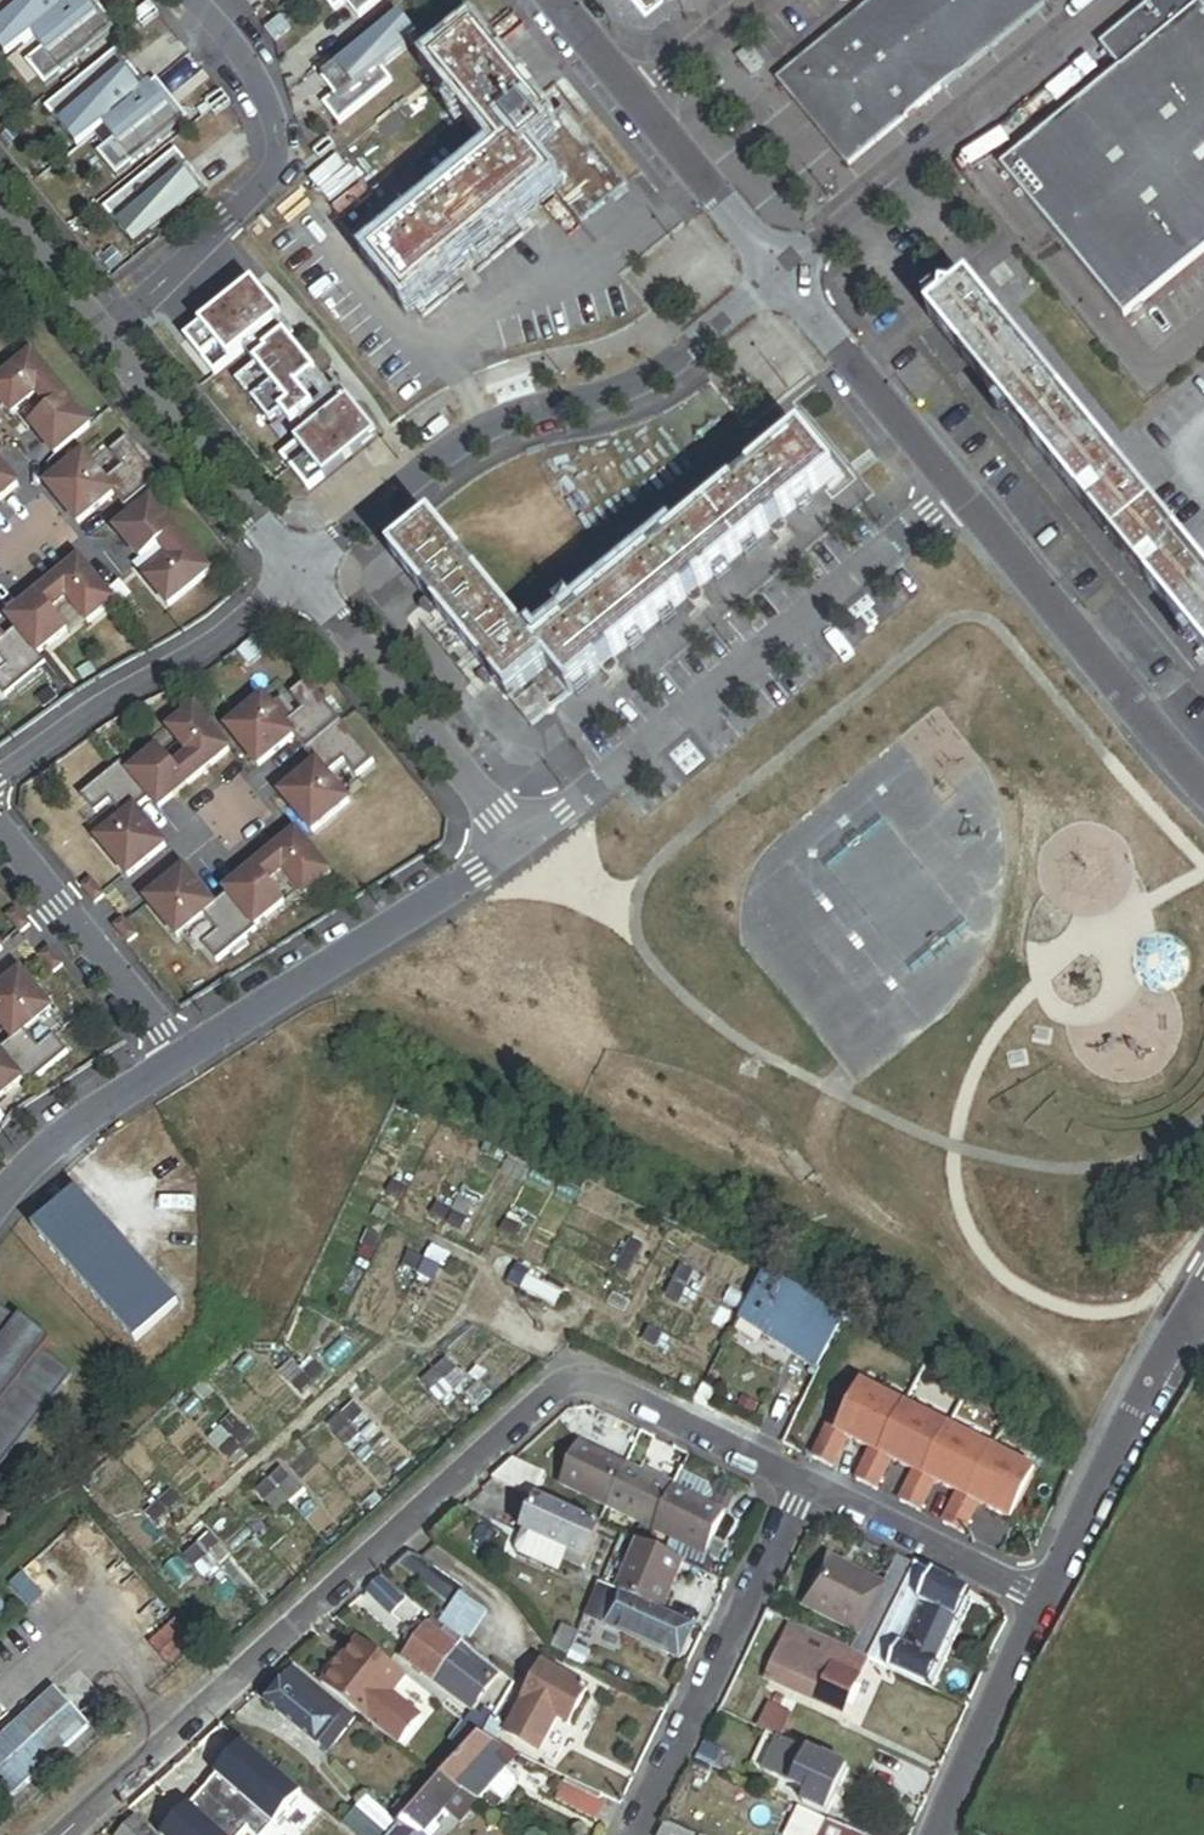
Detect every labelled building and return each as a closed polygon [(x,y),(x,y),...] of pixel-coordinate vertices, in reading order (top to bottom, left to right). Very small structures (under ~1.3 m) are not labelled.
[(0,1),(0,51),(7,59),(33,38),(44,52),(28,65),(45,88),(109,36),(92,14),(98,9),(91,0),(77,0),(76,1),(75,0),(1,0),(0,1)] [(336,16),(348,6),(361,22),(388,0),(323,0),(336,16)] [(778,83),(848,169),(963,75),(1047,5),(1043,0),(880,0),(778,83)] [(1002,170),(1125,320),(1203,256),(1203,0),(1159,0),(1101,47),(1121,72),(1002,170)] [(92,14),(109,36),(116,31),(98,9),(92,14)] [(338,101),(326,110),(342,129),(394,86),(385,75),(420,45),(402,23),(325,85),(338,101)] [(476,45),(437,77),(506,161),(519,149),(544,129),(476,45)] [(117,55),(111,60),(128,82),(135,77),(117,55)] [(78,150),(104,129),(116,143),(99,157),(117,179),(181,127),(164,106),(170,101),(157,85),(147,93),(135,77),(128,82),(111,60),(47,112),(78,150)] [(170,101),(164,106),(181,127),(187,122),(170,101)] [(544,129),(519,149),(551,189),(581,225),(609,202),(614,207),(627,197),(622,191),(625,189),(564,113),(544,129)] [(551,189),(519,149),(506,161),(382,261),(414,300),(551,189)] [(108,213),(139,251),(209,194),(195,177),(189,182),(172,161),(108,213)] [(256,288),(189,342),(217,377),(284,323),(256,288)] [(971,291),(932,323),(1203,655),(1203,574),(971,291)] [(288,341),(237,383),(272,425),(283,416),(293,428),(314,411),(297,390),(315,375),(288,341)] [(11,417),(13,415),(36,396),(49,411),(30,427),(55,457),(90,427),(32,357),(0,383),(0,403),(11,417)] [(36,396),(13,415),(26,430),(30,427),(49,411),(36,396)] [(351,406),(284,460),(312,495),(379,441),(351,406)] [(110,454),(122,469),(105,483),(85,459),(83,457),(46,487),(77,525),(113,496),(125,510),(161,481),(127,440),(110,454)] [(806,443),(539,660),(549,673),(570,699),(838,481),(806,443)] [(122,469),(110,454),(103,444),(85,459),(105,483),(122,469)] [(17,487),(0,465),(0,501),(17,487)] [(116,532),(140,562),(159,546),(171,562),(148,581),(146,582),(167,608),(209,574),(151,503),(116,532)] [(539,660),(436,534),(397,565),(511,704),(549,673),(539,660)] [(136,565),(148,581),(171,562),(159,546),(140,562),(136,565)] [(6,669),(0,674),(0,693),(5,699),(45,666),(37,655),(66,632),(51,612),(66,600),(85,623),(87,625),(114,604),(80,562),(8,620),(16,630),(2,641),(0,639),(0,662),(6,669)] [(51,612),(66,632),(69,636),(85,623),(66,600),(51,612)] [(532,730),(570,699),(549,673),(511,704),(532,730)] [(310,684),(293,697),(293,698),(305,713),(288,727),(268,703),(266,700),(229,731),(259,769),(295,739),(318,768),(282,797),(313,835),(350,805),(349,803),(329,778),(346,764),(358,779),(359,779),(376,765),(310,684)] [(293,698),(293,697),(286,688),(268,703),(288,727),(305,713),(293,698)] [(127,878),(164,847),(135,811),(149,800),(157,809),(228,751),(194,711),(169,732),(170,734),(189,757),(174,769),(158,751),(129,775),(121,765),(80,798),(94,815),(109,803),(123,820),(99,839),(97,841),(127,878)] [(170,734),(154,747),(158,751),(174,769),(189,757),(170,734)] [(359,779),(358,779),(346,764),(329,778),(349,803),(367,788),(359,779)] [(85,822),(99,839),(123,820),(109,803),(94,815),(85,822)] [(284,902),(269,883),(284,870),(303,894),(305,895),(330,875),(297,835),(226,893),(229,896),(215,907),(184,870),(147,901),(177,938),(180,936),(203,916),(217,933),(202,945),(203,947),(216,962),(257,929),(255,926),(283,903),(284,902)] [(283,903),(287,907),(303,894),(284,870),(269,883),(284,902),(283,903)] [(104,897),(90,881),(81,889),(94,905),(104,897)] [(29,927),(16,911),(6,918),(20,935),(29,927)] [(180,936),(195,954),(203,947),(202,945),(217,933),(203,916),(180,936)] [(136,938),(123,921),(113,929),(127,946),(136,938)] [(53,975),(62,967),(48,951),(39,958),(53,975)] [(23,1081),(28,1087),(69,1055),(55,1038),(55,1037),(39,1049),(25,1032),(49,1013),(51,1011),(21,974),(0,991),(0,1025),(12,1040),(0,1050),(0,1099),(23,1081)] [(64,1031),(49,1013),(25,1032),(39,1049),(55,1037),(55,1038),(64,1031)] [(388,1194),(400,1200),(406,1188),(394,1182),(388,1194)] [(137,1344),(180,1305),(78,1192),(35,1231),(137,1344)] [(434,1217),(445,1223),(451,1211),(440,1205),(434,1217)] [(449,1224),(460,1230),(466,1218),(455,1212),(449,1224)] [(500,1233),(512,1238),(518,1227),(506,1221),(500,1233)] [(362,1244),(374,1251),(380,1239),(368,1233),(362,1244)] [(624,1255),(636,1261),(642,1249),(630,1243),(624,1255)] [(406,1266),(417,1272),(423,1260),(412,1254),(406,1266)] [(615,1271),(626,1277),(632,1265),(621,1259),(615,1271)] [(420,1274),(432,1280),(438,1268),(426,1262),(420,1274)] [(675,1280),(687,1286),(693,1274),(681,1268),(675,1280)] [(791,1353),(820,1304),(764,1270),(738,1321),(791,1353)] [(666,1296),(678,1302),(684,1290),(672,1284),(666,1296)] [(837,1329),(843,1317),(820,1304),(791,1353),(816,1369),(837,1329)] [(75,1375),(47,1353),(54,1344),(23,1321),(19,1326),(0,1312),(0,1472),(75,1375)] [(643,1342),(655,1348),(661,1336),(649,1330),(643,1342)] [(437,1368),(446,1378),(455,1369),(446,1359),(437,1368)] [(305,1372),(314,1382),(323,1373),(314,1363),(305,1372)] [(423,1381),(432,1390),(442,1381),(433,1372),(423,1381)] [(292,1384),(301,1394),(310,1385),(301,1375),(292,1384)] [(343,1413),(352,1422),(362,1413),(353,1404),(343,1413)] [(995,1452),(911,1410),(889,1455),(973,1497),(995,1452)] [(330,1425),(339,1435),(349,1426),(340,1416),(330,1425)] [(231,1440),(241,1449),(250,1440),(241,1430),(231,1440)] [(219,1450),(229,1459),(238,1450),(229,1440),(219,1450)] [(605,1508),(624,1468),(578,1445),(558,1485),(605,1508)] [(545,1476),(511,1461),(490,1481),(534,1500),(545,1476)] [(672,1490),(625,1467),(624,1468),(605,1508),(604,1509),(651,1532),(652,1531),(671,1491),(672,1490)] [(270,1481),(279,1490),(289,1481),(280,1471),(270,1481)] [(257,1491),(266,1501),(276,1492),(267,1482),(257,1491)] [(725,1517),(671,1491),(652,1531),(705,1557),(725,1517)] [(159,1504),(168,1513),(178,1504),(169,1494),(159,1504)] [(599,1530),(538,1502),(523,1535),(568,1555),(566,1560),(582,1567),(599,1530)] [(147,1514),(156,1523),(165,1514),(156,1505),(147,1514)] [(198,1544),(208,1554),(217,1545),(208,1535),(198,1544)] [(568,1555),(523,1535),(515,1551),(516,1557),(557,1576),(562,1564),(580,1572),(582,1567),(566,1560),(568,1555)] [(685,1565),(644,1547),(638,1544),(615,1594),(619,1595),(662,1615),(685,1565)] [(185,1556),(194,1565),(204,1556),(194,1547),(185,1556)] [(884,1586),(826,1558),(802,1609),(859,1636),(860,1636),(884,1586)] [(896,1560),(884,1586),(860,1636),(859,1636),(850,1653),(868,1662),(913,1568),(896,1560)] [(934,1578),(913,1568),(868,1662),(889,1672),(910,1627),(934,1578)] [(969,1595),(934,1578),(910,1627),(946,1644),(969,1595)] [(404,1599),(381,1580),(366,1592),(391,1613),(404,1599)] [(615,1594),(598,1586),(584,1617),(605,1626),(619,1595),(615,1594)] [(697,1630),(662,1615),(619,1595),(605,1626),(682,1662),(697,1630)] [(487,1618),(461,1597),(441,1622),(466,1643),(487,1618)] [(467,1713),(497,1676),(431,1622),(418,1637),(414,1634),(407,1641),(412,1645),(401,1658),(467,1713)] [(577,1633),(560,1625),(550,1649),(566,1657),(577,1633)] [(910,1627),(889,1672),(925,1689),(946,1644),(910,1627)] [(786,1631),(765,1677),(772,1680),(771,1682),(839,1714),(863,1663),(837,1651),(835,1654),(786,1631)] [(404,1679),(359,1640),(321,1685),(394,1747),(418,1719),(390,1695),(404,1679)] [(586,1692),(544,1666),(502,1732),(535,1753),(555,1720),(565,1726),(586,1692)] [(351,1723),(294,1673),(267,1704),(314,1744),(321,1736),(332,1745),(351,1723)] [(57,1692),(0,1744),(0,1785),(14,1800),(91,1729),(57,1692)] [(484,1722),(477,1739),(489,1744),(497,1728),(484,1722)] [(490,1787),(505,1768),(495,1760),(503,1751),(489,1744),(477,1739),(473,1737),(439,1779),(462,1791),(475,1775),(490,1787)] [(802,1751),(779,1740),(765,1769),(789,1780),(802,1751)] [(285,1785),(241,1748),(213,1782),(257,1819),(285,1785)] [(505,1768),(515,1757),(503,1751),(495,1760),(505,1768)] [(829,1816),(849,1773),(802,1751),(789,1780),(811,1791),(804,1805),(829,1816)] [(490,1787),(489,1788),(502,1799),(514,1786),(514,1776),(505,1768),(490,1787)] [(475,1775),(462,1791),(479,1800),(489,1788),(490,1787),(475,1775)] [(439,1779),(402,1829),(413,1834),(429,1834),(444,1815),(451,1821),(457,1813),(451,1807),(462,1791),(439,1779)] [(606,1805),(564,1786),(553,1809),(595,1828),(606,1805)] [(457,1813),(451,1821),(458,1827),(480,1800),(479,1800),(462,1791),(451,1807),(457,1813)] [(810,1816),(801,1834),(851,1834),(810,1816)] [(133,1823),(123,1834),(147,1834),(133,1823)] [(252,1834),(272,1834),(260,1824),(251,1834),(252,1834)] [(663,1826),(659,1834),(684,1834),(663,1826)]
